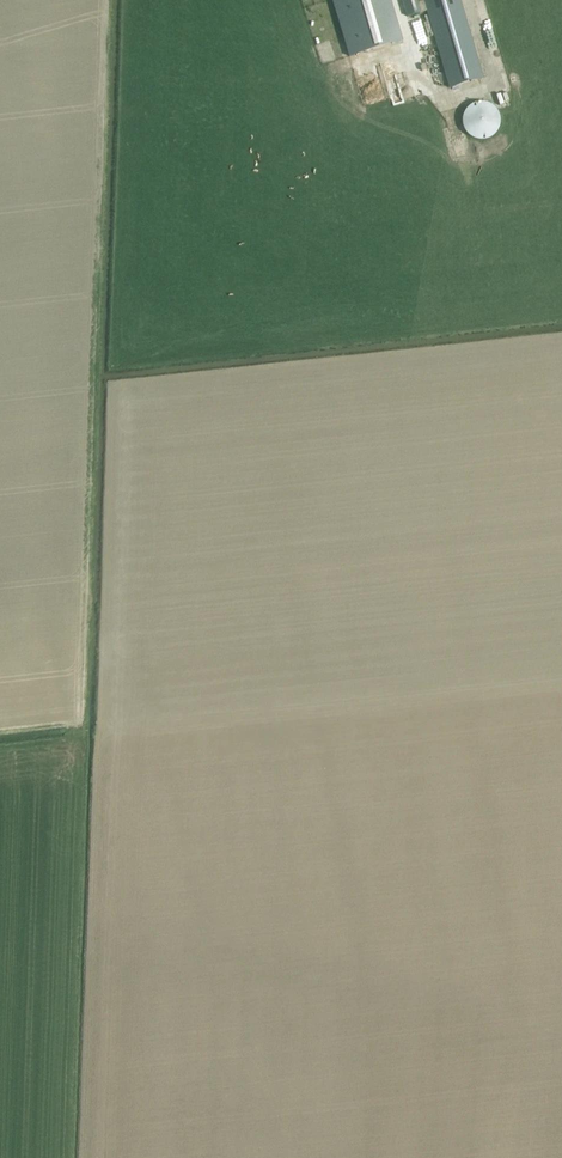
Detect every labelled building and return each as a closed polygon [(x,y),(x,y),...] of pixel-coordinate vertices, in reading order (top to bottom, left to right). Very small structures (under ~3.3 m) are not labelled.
[(351,56),(403,41),(390,0),(334,0),(351,56)] [(408,18),(422,13),(427,12),(450,88),(484,78),(460,0),(403,0),(408,18)] [(366,102),(386,96),(377,62),(356,68),(366,102)] [(463,118),(463,124),(464,129),(468,134),(472,138),(478,140),(483,140),(489,138),(494,135),(498,131),(500,125),(500,120),(499,114),(496,109),(491,105),(486,102),(480,102),(474,103),(469,107),(465,112),(463,118)]
